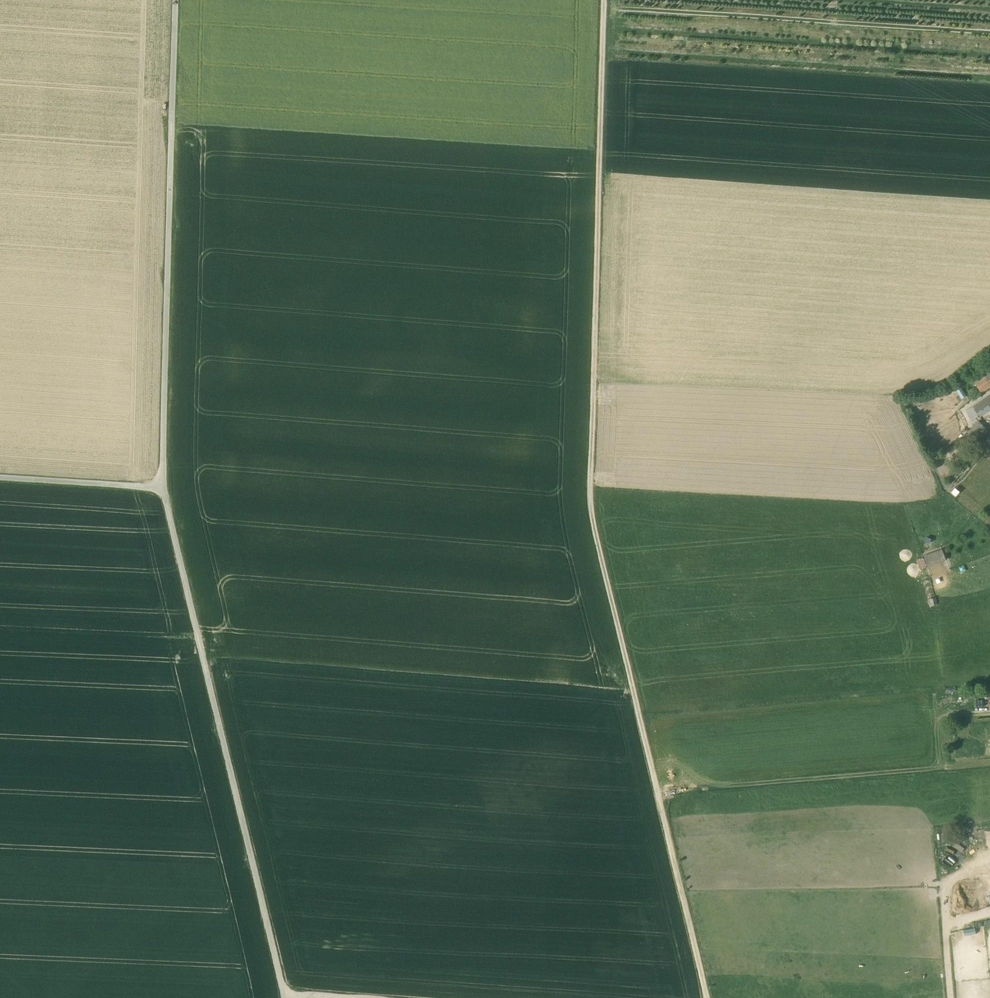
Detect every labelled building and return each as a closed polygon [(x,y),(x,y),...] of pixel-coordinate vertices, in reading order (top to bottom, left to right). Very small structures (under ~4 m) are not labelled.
[(987,368),(971,379),(975,384),(989,373),(989,372),(987,368)] [(975,384),(981,392),(989,386),(989,373),(975,384)] [(974,407),(979,417),(980,417),(989,410),(989,399),(988,400),(987,399),(974,407)] [(978,417),(979,417),(974,407),(967,411),(972,420),(978,416),(978,417)] [(974,439),(984,427),(977,421),(963,437),(971,444),(975,440),(974,439)] [(971,444),(976,449),(989,433),(984,427),(974,439),(975,440),(971,444)] [(923,557),(927,567),(946,560),(942,550),(923,557)]
